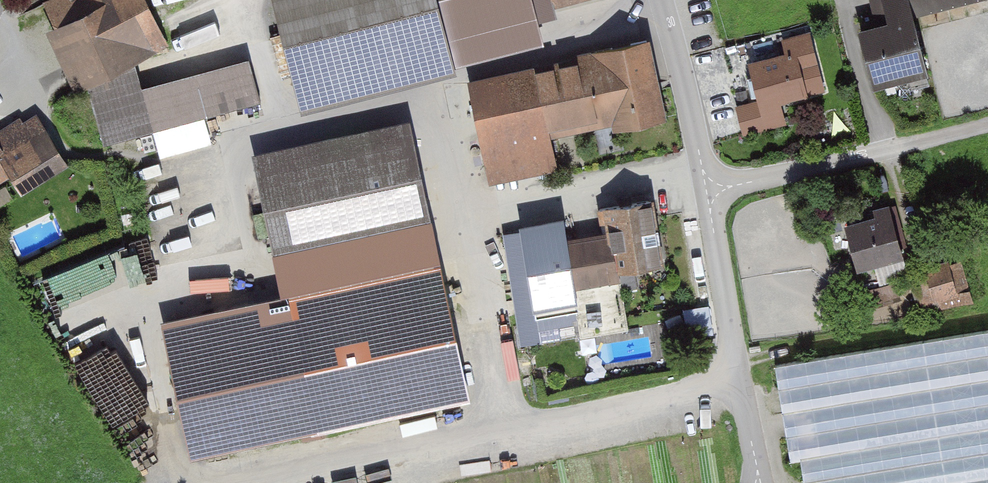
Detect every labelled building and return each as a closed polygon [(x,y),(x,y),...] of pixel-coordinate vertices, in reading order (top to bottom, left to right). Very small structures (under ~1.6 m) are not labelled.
[(42,8),(79,95),(87,92),(132,73),(166,59),(141,0),(60,0),(42,8)] [(293,107),(541,45),(535,20),(552,15),(548,0),(266,0),(293,107)] [(876,22),(854,27),(866,80),(922,67),(910,15),(971,0),(871,0),(876,22)] [(752,100),(736,103),(743,135),(787,125),(782,101),(827,92),(813,25),(779,33),(784,53),(744,62),(752,100)] [(643,38),(462,77),(485,183),(555,169),(548,136),(610,123),(611,130),(660,119),(643,38)] [(132,73),(87,92),(105,151),(261,103),(247,58),(137,87),(132,73)] [(10,197),(18,208),(78,164),(39,112),(25,123),(22,119),(1,134),(0,133),(0,196),(10,197)] [(405,117),(245,151),(277,298),(160,324),(189,458),(466,399),(405,117)] [(599,209),(605,243),(609,271),(617,270),(660,263),(650,201),(599,209)] [(866,212),(844,218),(857,266),(900,255),(888,207),(866,212)] [(563,220),(502,229),(520,343),(560,337),(558,324),(580,320),(582,335),(627,328),(617,270),(609,271),(605,243),(568,249),(563,220)] [(118,291),(141,283),(126,239),(103,247),(118,291)] [(972,287),(957,289),(954,258),(919,262),(924,306),(974,300),(972,287)] [(80,312),(57,328),(113,408),(150,383),(122,342),(131,336),(115,314),(93,330),(80,312)] [(771,365),(787,463),(799,461),(803,482),(987,482),(987,330),(771,365)]
